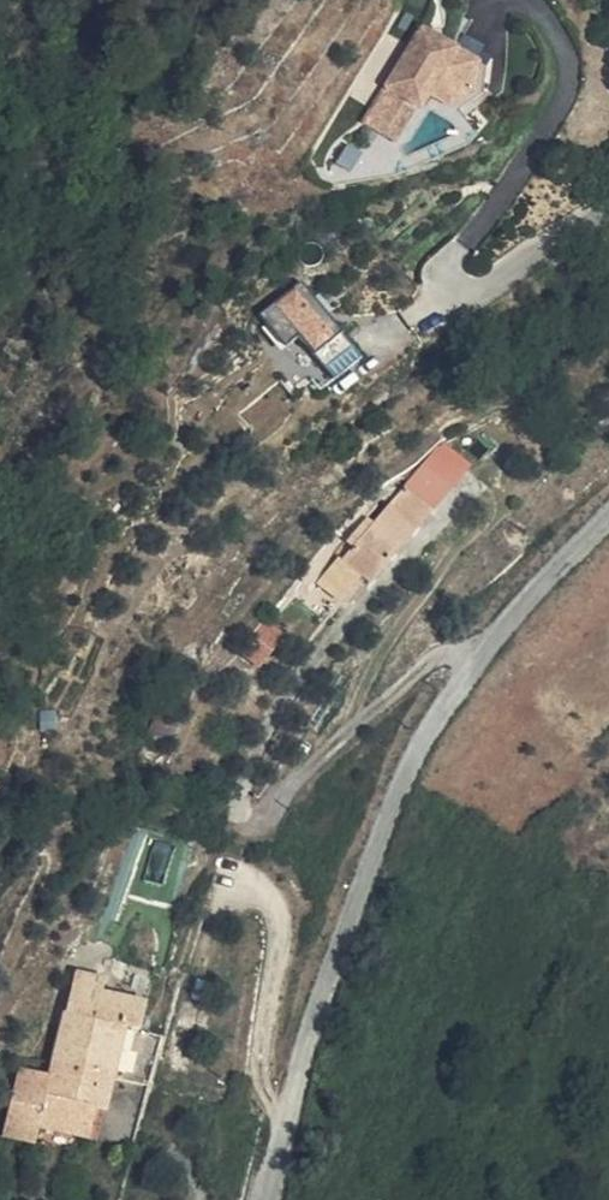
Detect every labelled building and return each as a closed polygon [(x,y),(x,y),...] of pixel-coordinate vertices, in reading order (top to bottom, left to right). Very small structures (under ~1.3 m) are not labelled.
[(483,60),(427,24),(366,119),(398,139),(420,104),(424,107),(434,91),(455,105),(481,89),(483,60)] [(327,312),(346,297),(331,283),(312,297),(301,283),(260,313),(319,391),(361,357),(327,312)] [(471,468),(442,443),(406,484),(434,511),(471,468)] [(434,511),(406,484),(345,555),(375,581),(434,511)] [(59,725),(59,706),(45,706),(45,725),(59,725)] [(58,1059),(110,1071),(118,1041),(130,1044),(138,1047),(141,1030),(147,1031),(155,999),(108,988),(112,973),(81,966),(57,1058),(58,1059)] [(130,1044),(118,1041),(110,1071),(122,1074),(130,1044)] [(58,1059),(57,1058),(53,1075),(20,1069),(2,1138),(29,1145),(33,1129),(45,1133),(93,1142),(100,1116),(111,1119),(122,1074),(110,1071),(58,1059)] [(111,1119),(100,1116),(93,1142),(104,1145),(111,1119)] [(45,1133),(33,1129),(29,1145),(42,1147),(45,1133)]
